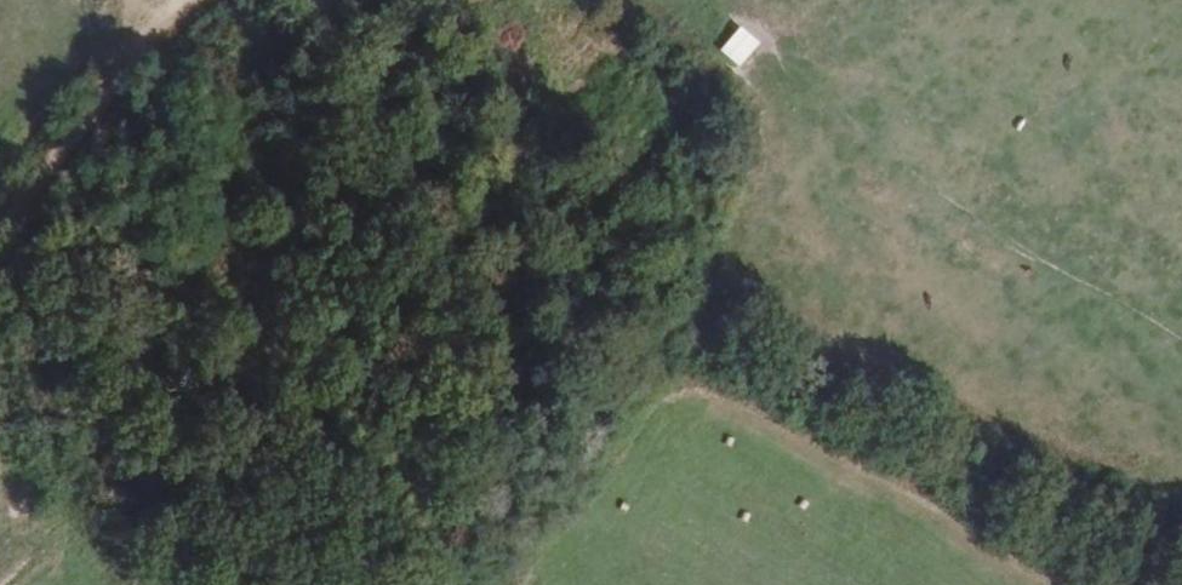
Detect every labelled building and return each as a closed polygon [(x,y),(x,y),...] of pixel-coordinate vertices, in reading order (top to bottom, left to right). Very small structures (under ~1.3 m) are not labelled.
[(720,47),(744,65),(760,46),(735,27),(720,47)]
